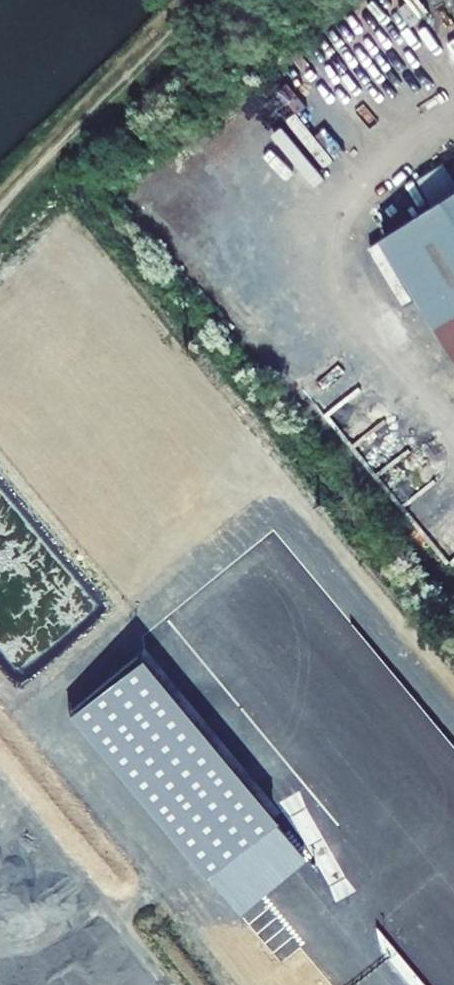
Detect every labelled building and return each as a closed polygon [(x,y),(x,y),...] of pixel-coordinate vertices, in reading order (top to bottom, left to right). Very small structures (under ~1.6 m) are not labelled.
[(381,45),(393,67),(418,53),(406,31),(381,45)] [(295,67),(270,86),(295,119),(320,100),(295,67)] [(445,159),(420,176),(437,203),(386,235),(453,343),(453,173),(445,159)] [(385,621),(342,656),(406,733),(448,698),(385,621)] [(275,815),(140,655),(69,712),(204,874),(206,872),(239,911),(258,895),(304,856),(272,817),(275,815)]
